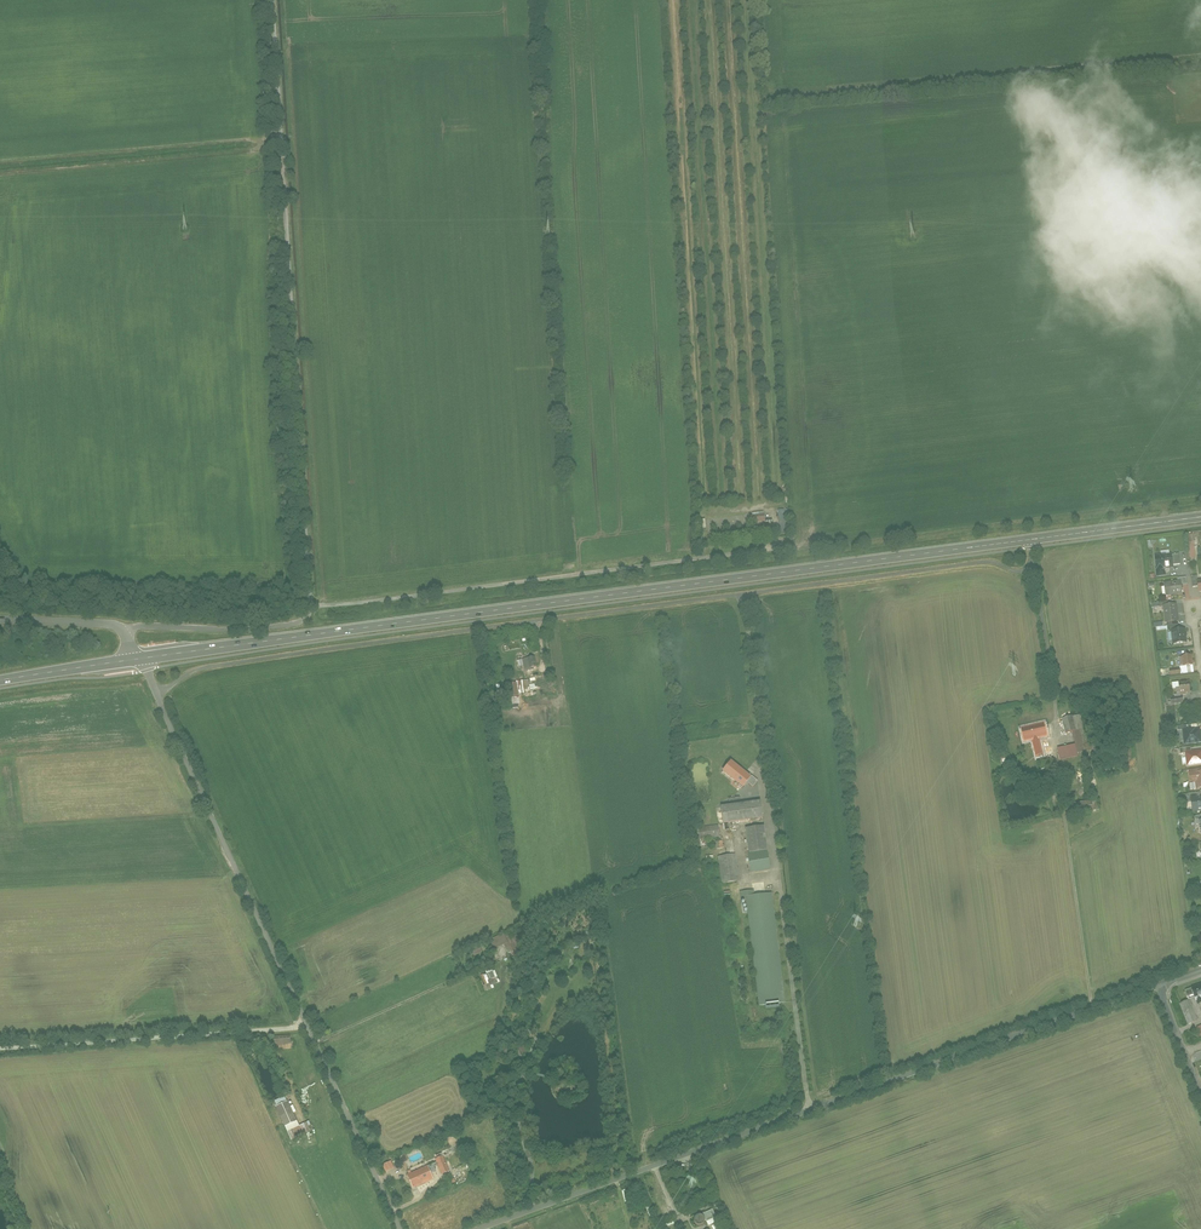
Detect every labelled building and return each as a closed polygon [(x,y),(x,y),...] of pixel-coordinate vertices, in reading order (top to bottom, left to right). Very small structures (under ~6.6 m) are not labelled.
[(778,518),(789,517),(788,509),(778,509),(778,518)] [(765,510),(752,511),(753,524),(766,522),(765,510)] [(1174,568),(1172,555),(1156,557),(1157,568),(1155,568),(1157,578),(1167,576),(1165,569),(1174,568)] [(1183,595),(1181,581),(1164,584),(1166,597),(1183,595)] [(1176,604),(1163,606),(1165,623),(1179,621),(1176,604)] [(1187,642),(1185,629),(1171,631),(1173,644),(1187,642)] [(1195,672),(1192,655),(1179,657),(1180,668),(1169,670),(1170,676),(1195,672)] [(535,657),(522,659),(524,671),(534,669),(533,666),(537,666),(535,657)] [(518,694),(524,693),(524,688),(522,680),(516,681),(516,682),(518,694)] [(516,682),(509,683),(511,696),(518,694),(516,682)] [(1182,694),(1191,692),(1189,682),(1179,683),(1182,694)] [(1072,716),(1062,719),(1066,734),(1076,732),(1072,716)] [(1045,724),(1022,729),(1025,744),(1032,743),(1036,759),(1045,758),(1040,740),(1048,738),(1045,724)] [(1200,742),(1200,729),(1200,726),(1182,728),(1185,744),(1200,742)] [(1077,753),(1084,752),(1079,731),(1072,733),(1077,753)] [(1074,746),(1058,750),(1061,763),(1078,759),(1074,746)] [(1186,753),(1188,765),(1200,764),(1200,751),(1186,753)] [(750,777),(730,761),(722,772),(742,788),(747,782),(750,777)] [(1189,769),(1191,782),(1196,782),(1197,789),(1200,788),(1200,768),(1189,769)] [(753,787),(758,780),(751,775),(750,777),(747,782),(753,787)] [(1191,797),(1193,810),(1200,810),(1200,795),(1191,797)] [(1099,810),(1098,800),(1082,801),(1082,806),(1085,806),(1085,811),(1099,810)] [(759,801),(721,806),(723,823),(762,817),(759,801)] [(718,825),(699,828),(701,839),(720,837),(718,825)] [(764,826),(745,828),(751,872),(770,870),(764,826)] [(736,854),(718,856),(722,883),(740,880),(736,854)] [(786,1001),(772,893),(754,896),(754,891),(741,892),(742,901),(746,900),(760,1005),(786,1001)] [(481,946),(472,950),(475,956),(484,952),(481,946)] [(495,970),(484,975),(488,985),(499,980),(495,970)] [(1192,989),(1195,998),(1198,1005),(1200,1004),(1200,985),(1192,989)] [(1179,1005),(1188,1025),(1199,1020),(1197,1015),(1200,1014),(1200,1011),(1198,1005),(1195,998),(1179,1005)] [(291,1050),(290,1039),(272,1040),(273,1050),(291,1050)] [(284,1129),(298,1121),(287,1100),(274,1107),(284,1129)] [(406,1154),(400,1156),(403,1163),(408,1161),(406,1154)] [(443,1156),(435,1159),(442,1173),(449,1170),(443,1156)] [(391,1161),(382,1164),(385,1172),(394,1168),(391,1161)] [(427,1166),(407,1174),(413,1188),(433,1179),(427,1166)] [(712,1209),(703,1213),(707,1221),(715,1217),(712,1209)] [(701,1224),(703,1223),(704,1221),(703,1218),(701,1216),(699,1216),(697,1216),(695,1218),(694,1220),(695,1223),(696,1224),(699,1225),(701,1224)]
